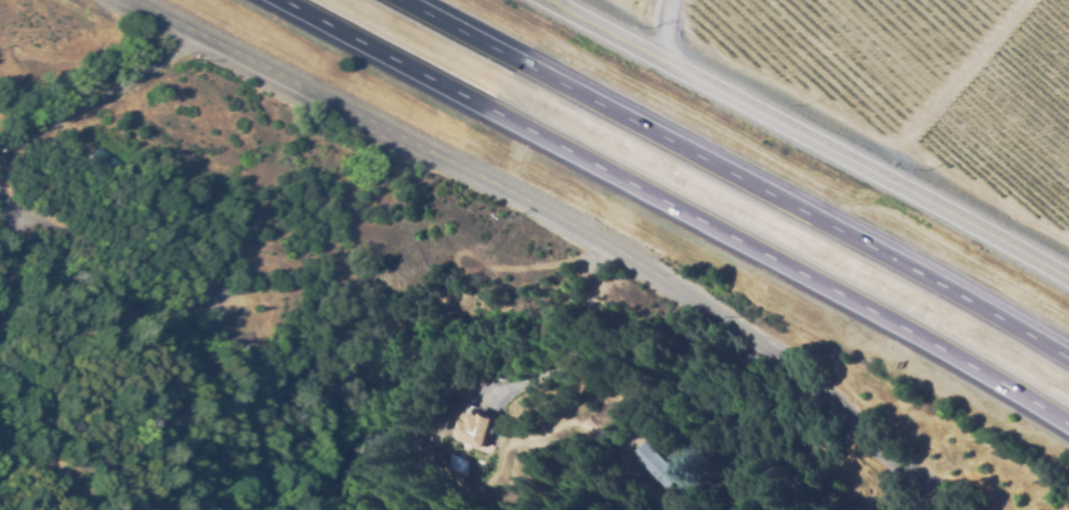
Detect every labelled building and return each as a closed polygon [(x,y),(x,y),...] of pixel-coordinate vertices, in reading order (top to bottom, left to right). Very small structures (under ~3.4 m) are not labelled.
[(454,435),(480,445),(490,418),(463,408),(454,435)] [(655,490),(626,454),(642,441),(671,478),(655,490)] [(805,476),(796,467),(809,454),(818,462),(805,476)]
